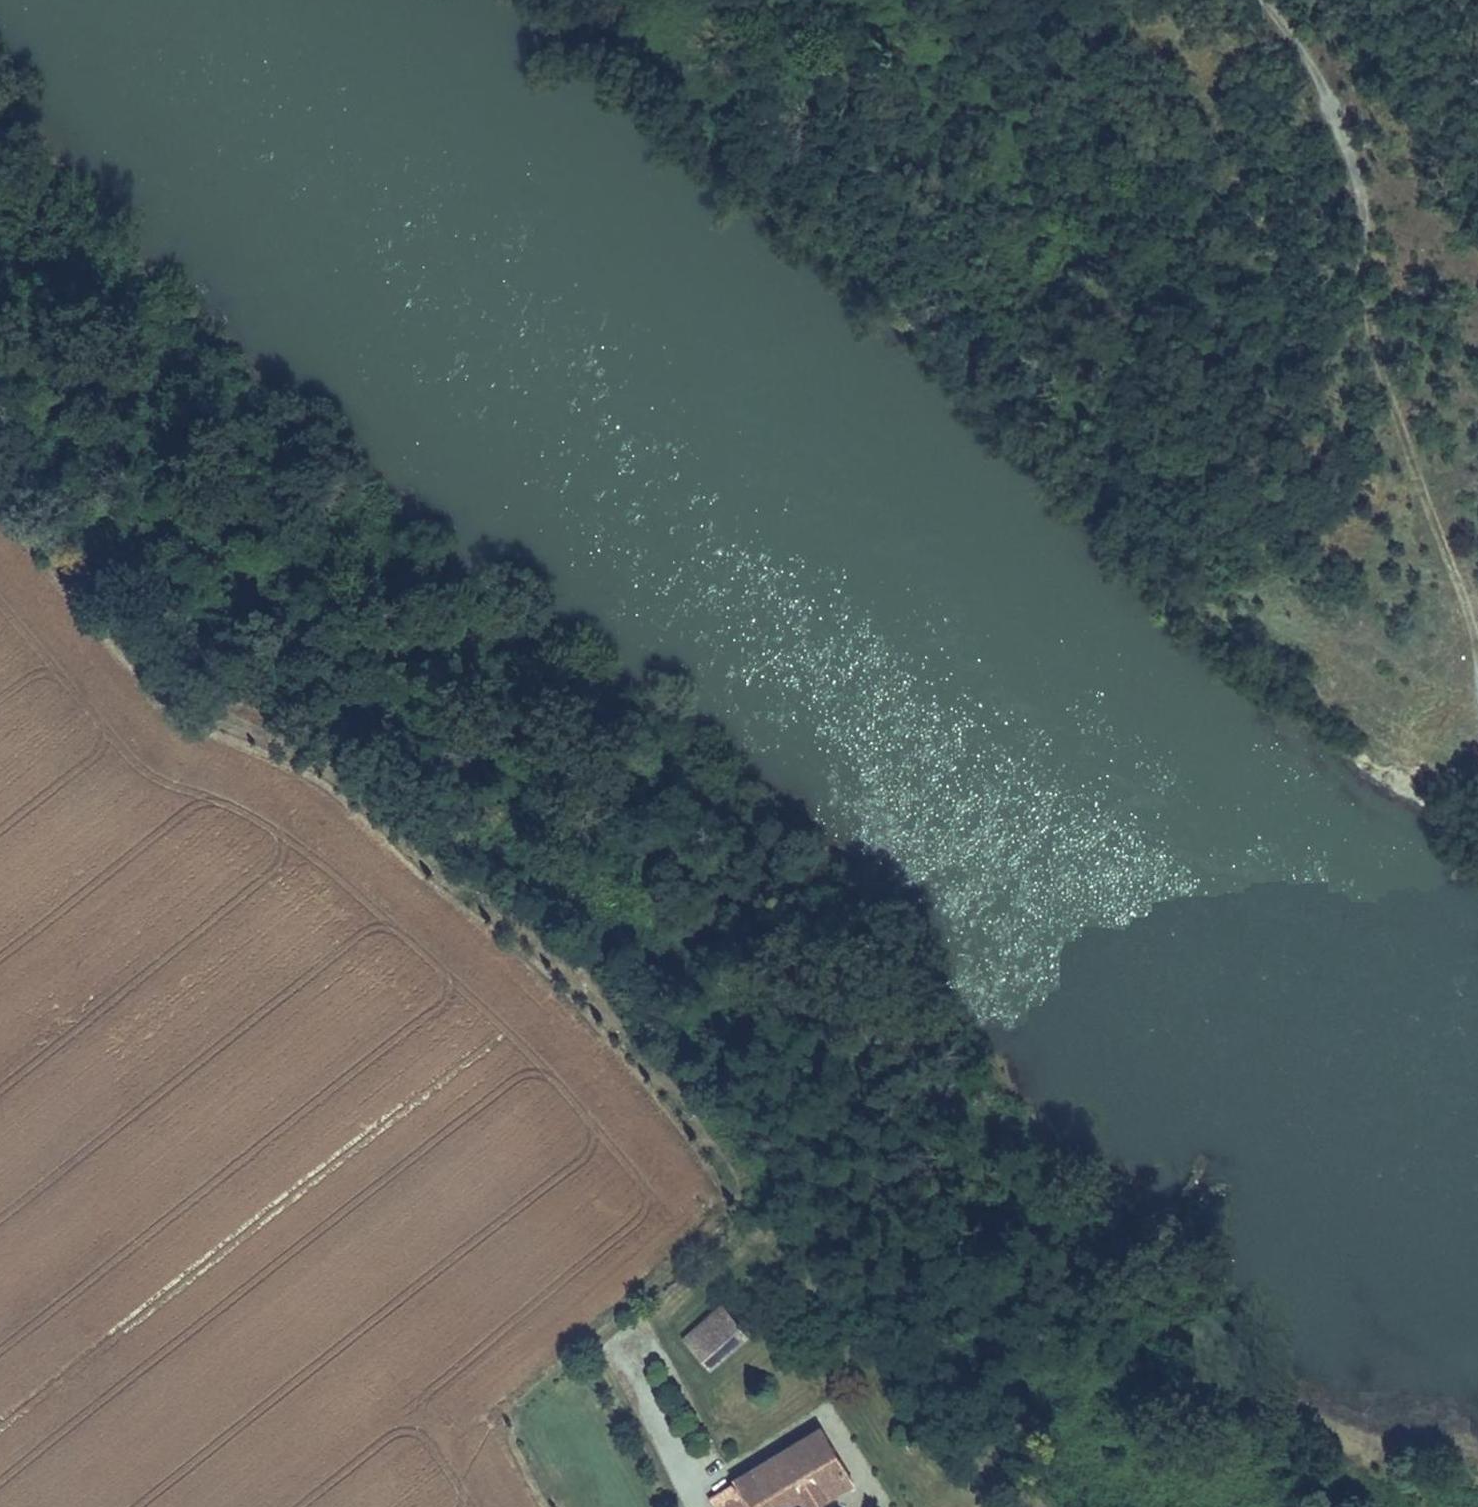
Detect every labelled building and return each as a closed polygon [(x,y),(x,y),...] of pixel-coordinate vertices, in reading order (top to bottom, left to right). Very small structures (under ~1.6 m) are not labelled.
[(730,1320),(692,1356),(715,1379),(753,1343),(730,1320)] [(743,1488),(753,1506),(832,1506),(860,1492),(831,1440),(743,1488)] [(743,1488),(716,1503),(718,1506),(753,1506),(743,1488)]
